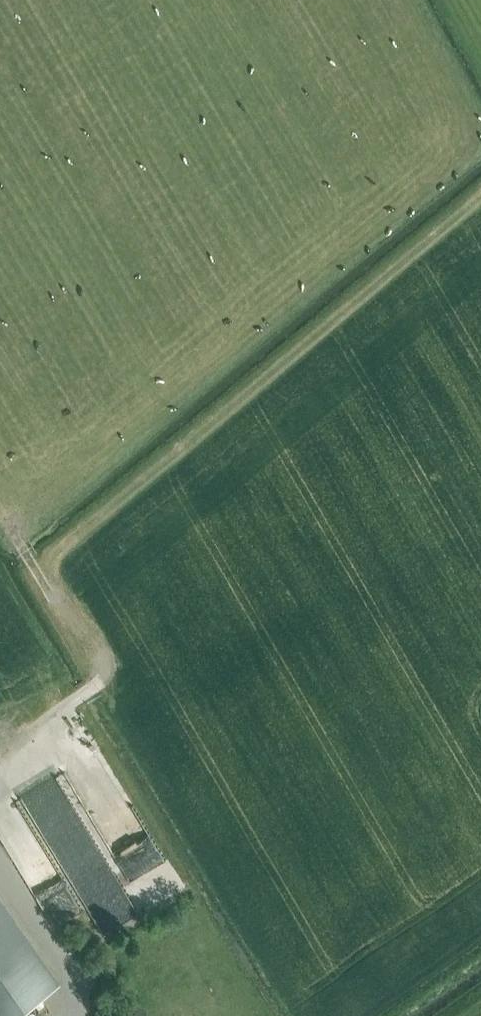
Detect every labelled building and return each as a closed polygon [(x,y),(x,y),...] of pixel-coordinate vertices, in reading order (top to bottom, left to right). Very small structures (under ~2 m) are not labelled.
[(68,869),(89,902),(123,882),(103,850),(96,854),(95,852),(68,869)] [(9,1015),(56,984),(0,904),(0,1015),(9,1015)]
